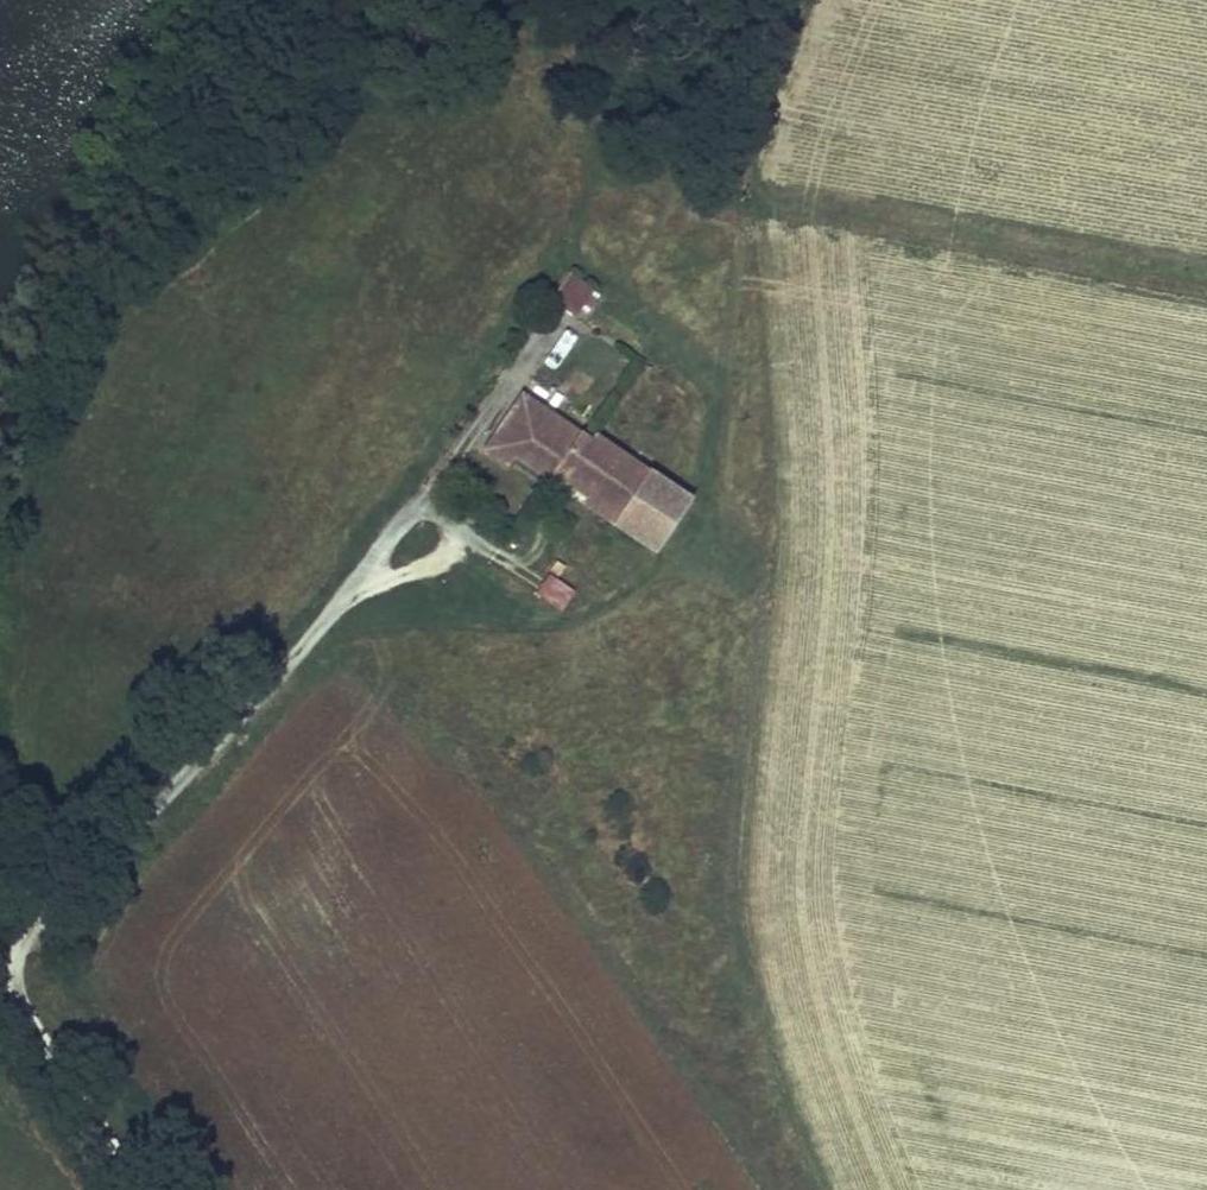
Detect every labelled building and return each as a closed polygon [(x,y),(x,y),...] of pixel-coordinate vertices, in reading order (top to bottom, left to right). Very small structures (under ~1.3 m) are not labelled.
[(612,273),(586,257),(566,287),(593,304),(612,273)] [(628,546),(634,537),(657,551),(687,503),(690,495),(530,387),(493,444),(605,517),(600,529),(628,546)] [(576,592),(549,574),(534,596),(561,614),(576,592)]
